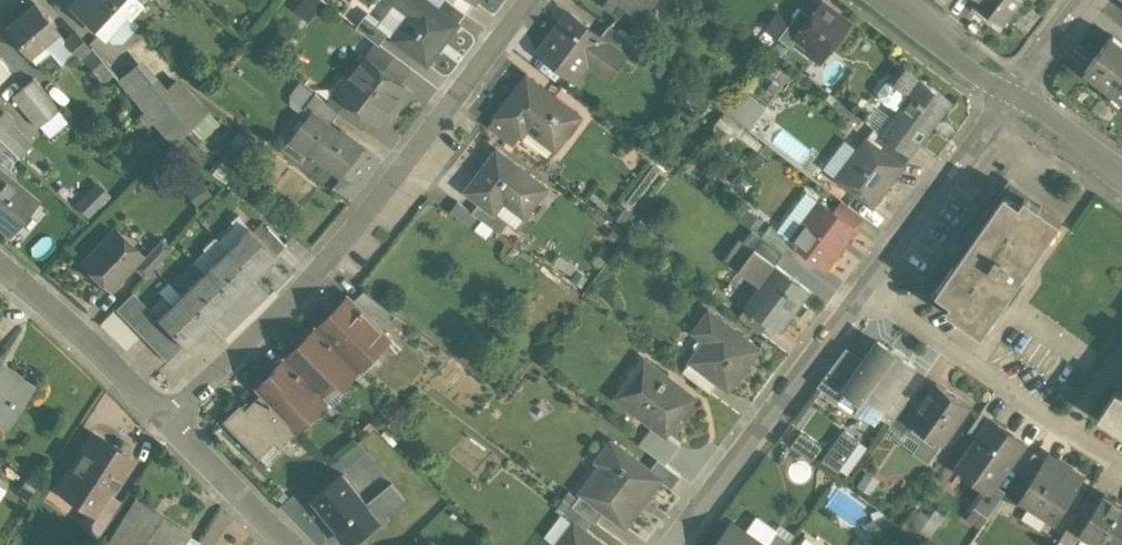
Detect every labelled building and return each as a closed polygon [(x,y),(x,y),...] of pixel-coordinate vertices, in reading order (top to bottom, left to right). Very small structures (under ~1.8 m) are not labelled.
[(113,0),(74,0),(70,4),(104,35),(126,12),(113,0)] [(126,12),(129,15),(143,0),(113,0),(126,12)] [(325,2),(323,0),(303,0),(299,4),(311,16),(325,2)] [(413,13),(395,36),(429,63),(460,22),(431,0),(396,0),(413,13)] [(453,0),(443,0),(439,6),(460,22),(468,11),(453,0)] [(475,0),(453,0),(468,11),(468,12),(476,1),(475,0)] [(621,14),(627,6),(644,19),(658,0),(602,0),(621,14)] [(978,2),(1004,22),(1021,0),(980,0),(978,2)] [(36,1),(5,27),(47,78),(62,66),(41,42),(58,28),(36,1)] [(849,23),(822,3),(812,16),(798,35),(799,36),(825,55),(849,23)] [(801,8),(779,37),(791,46),(799,36),(798,35),(812,16),(801,8)] [(570,12),(540,51),(572,75),(588,53),(613,71),(625,56),(626,55),(601,36),(570,12)] [(390,31),(367,14),(358,26),(379,42),(381,43),(390,31)] [(646,51),(611,24),(601,36),(626,55),(625,56),(636,64),(646,51)] [(91,48),(75,30),(64,39),(80,57),(91,48)] [(1113,34),(1086,70),(1121,98),(1121,41),(1113,34)] [(381,43),(379,42),(368,58),(400,82),(412,67),(381,43)] [(368,58),(366,56),(349,79),(358,85),(348,98),(371,116),(381,124),(400,99),(401,100),(409,90),(400,82),(368,58)] [(8,67),(0,58),(0,76),(8,67)] [(143,61),(119,81),(172,144),(205,116),(179,85),(170,93),(143,61)] [(952,101),(906,66),(894,82),(893,83),(908,94),(901,105),(897,102),(891,103),(898,109),(889,121),(920,144),(952,101)] [(528,75),(498,116),(523,135),(533,122),(561,143),(582,115),(528,75)] [(59,107),(34,78),(12,96),(37,126),(59,107)] [(891,80),(885,81),(878,90),(879,96),(889,104),(891,103),(897,102),(901,105),(908,94),(893,83),(894,82),(891,80)] [(339,109),(316,92),(305,107),(312,113),(313,111),(330,124),(341,111),(339,109)] [(754,125),(768,104),(749,92),(735,112),(754,125)] [(371,116),(348,98),(339,109),(341,111),(363,127),(371,116)] [(19,158),(34,142),(0,108),(0,138),(19,158)] [(330,124),(313,111),(312,113),(294,137),(343,175),(365,146),(349,134),(346,137),(330,124)] [(523,135),(498,116),(490,126),(515,146),(523,135)] [(920,144),(889,121),(881,131),(912,155),(920,144)] [(912,155),(881,131),(877,138),(884,144),(881,148),(904,165),(912,155)] [(881,148),(867,137),(836,178),(872,206),(904,165),(881,148)] [(548,187),(498,149),(467,190),(481,200),(496,211),(508,196),(529,212),(548,187)] [(9,234),(36,202),(18,187),(17,189),(0,175),(0,226),(9,234)] [(98,181),(77,203),(91,216),(112,193),(98,181)] [(1012,183),(931,296),(982,332),(1063,219),(1012,183)] [(834,210),(820,199),(791,238),(827,266),(856,227),(834,210)] [(863,215),(842,199),(834,210),(855,226),(863,215)] [(473,211),(459,200),(451,210),(472,227),(480,216),(473,211)] [(496,211),(481,200),(473,211),(480,216),(501,232),(510,221),(496,211)] [(251,227),(228,251),(255,278),(278,255),(261,237),(251,227)] [(287,245),(270,228),(261,237),(278,254),(287,245)] [(141,254),(115,230),(85,262),(111,286),(141,254)] [(161,239),(135,267),(145,276),(171,248),(161,239)] [(810,288),(755,247),(740,268),(762,284),(747,305),(769,322),(779,329),(810,288)] [(255,278),(228,251),(204,273),(231,301),(255,278)] [(231,301),(204,273),(181,296),(209,324),(231,301)] [(397,314),(366,290),(355,300),(383,328),(397,314)] [(133,293),(117,309),(125,318),(142,301),(133,293)] [(209,324),(181,296),(159,318),(167,327),(176,336),(185,345),(186,346),(209,324)] [(355,300),(338,317),(333,312),(318,326),(323,331),(354,364),(370,349),(375,354),(392,338),(383,328),(355,300)] [(142,301),(125,318),(134,326),(150,310),(142,301)] [(769,322),(747,305),(739,315),(761,332),(769,322)] [(150,310),(134,326),(142,335),(159,318),(150,310)] [(759,348),(711,311),(696,331),(713,345),(699,363),(698,365),(719,381),(728,388),(759,348)] [(142,335),(141,336),(150,345),(167,327),(159,318),(142,335)] [(167,327),(150,345),(158,353),(176,336),(167,327)] [(323,331),(307,346),(302,341),(285,358),(290,362),(322,395),(337,380),(343,385),(359,369),(354,364),(323,331)] [(176,336),(158,353),(167,362),(185,345),(176,336)] [(914,366),(877,339),(861,362),(844,387),(845,388),(861,399),(864,394),(882,407),(878,412),(879,413),(897,388),(914,366)] [(845,350),(827,374),(828,376),(823,382),(841,395),(845,388),(844,387),(861,362),(845,350)] [(719,381),(698,365),(699,363),(692,358),(683,370),(711,391),(719,381)] [(694,396),(645,360),(623,389),(645,406),(640,412),(667,433),(694,396)] [(290,362),(275,377),(270,372),(254,388),(259,393),(290,425),(305,410),(311,416),(327,400),(322,395),(290,362)] [(0,367),(0,416),(10,423),(33,388),(0,367)] [(969,405),(936,382),(920,404),(909,419),(911,421),(942,443),(969,405)] [(909,397),(897,388),(879,413),(892,422),(909,397)] [(1117,388),(1099,414),(1121,429),(1121,391),(1117,388)] [(259,393),(243,409),(238,404),(222,420),(258,457),(275,441),(280,447),(296,431),(290,425),(259,393)] [(882,407),(864,394),(861,399),(856,406),(874,418),(878,412),(882,407)] [(909,397),(892,422),(904,431),(911,421),(909,419),(920,404),(909,397)] [(992,418),(959,466),(985,484),(992,489),(996,482),(1025,441),(992,418)] [(845,429),(824,459),(839,469),(860,440),(845,429)] [(795,444),(817,457),(825,443),(803,430),(795,444)] [(132,459),(93,433),(60,485),(97,509),(99,511),(110,494),(132,459)] [(652,468),(613,440),(598,461),(603,465),(582,492),(606,509),(627,525),(662,479),(663,477),(652,468)] [(1034,452),(1019,473),(1033,482),(1047,460),(1034,452)] [(683,475),(660,458),(652,468),(663,477),(662,479),(673,487),(683,475)] [(1070,473),(1048,459),(1047,460),(1033,482),(1023,497),(1056,518),(1078,484),(1067,477),(1070,473)] [(343,474),(316,496),(340,526),(367,503),(343,474)] [(992,489),(985,484),(971,504),(989,516),(1007,490),(996,482),(992,489)] [(83,517),(88,507),(54,489),(49,499),(83,517)] [(606,509),(582,492),(573,504),(597,521),(606,509)] [(97,509),(93,515),(90,514),(84,522),(100,533),(121,502),(110,494),(99,511),(97,509)] [(1104,494),(1097,505),(1087,520),(1080,531),(1081,532),(1098,543),(1102,538),(1113,544),(1118,544),(1121,539),(1121,505),(1104,494)] [(1086,497),(1076,513),(1087,520),(1097,505),(1086,497)] [(138,500),(109,544),(178,544),(186,531),(138,500)] [(367,503),(340,526),(343,529),(342,531),(351,543),(380,519),(367,503)] [(1060,538),(1071,544),(1073,544),(1081,532),(1080,531),(1087,520),(1076,513),(1060,538)] [(715,544),(764,544),(745,532),(746,530),(732,520),(715,544)] [(575,522),(558,544),(606,544),(575,522)] [(791,540),(778,531),(768,544),(787,544),(791,540)]
